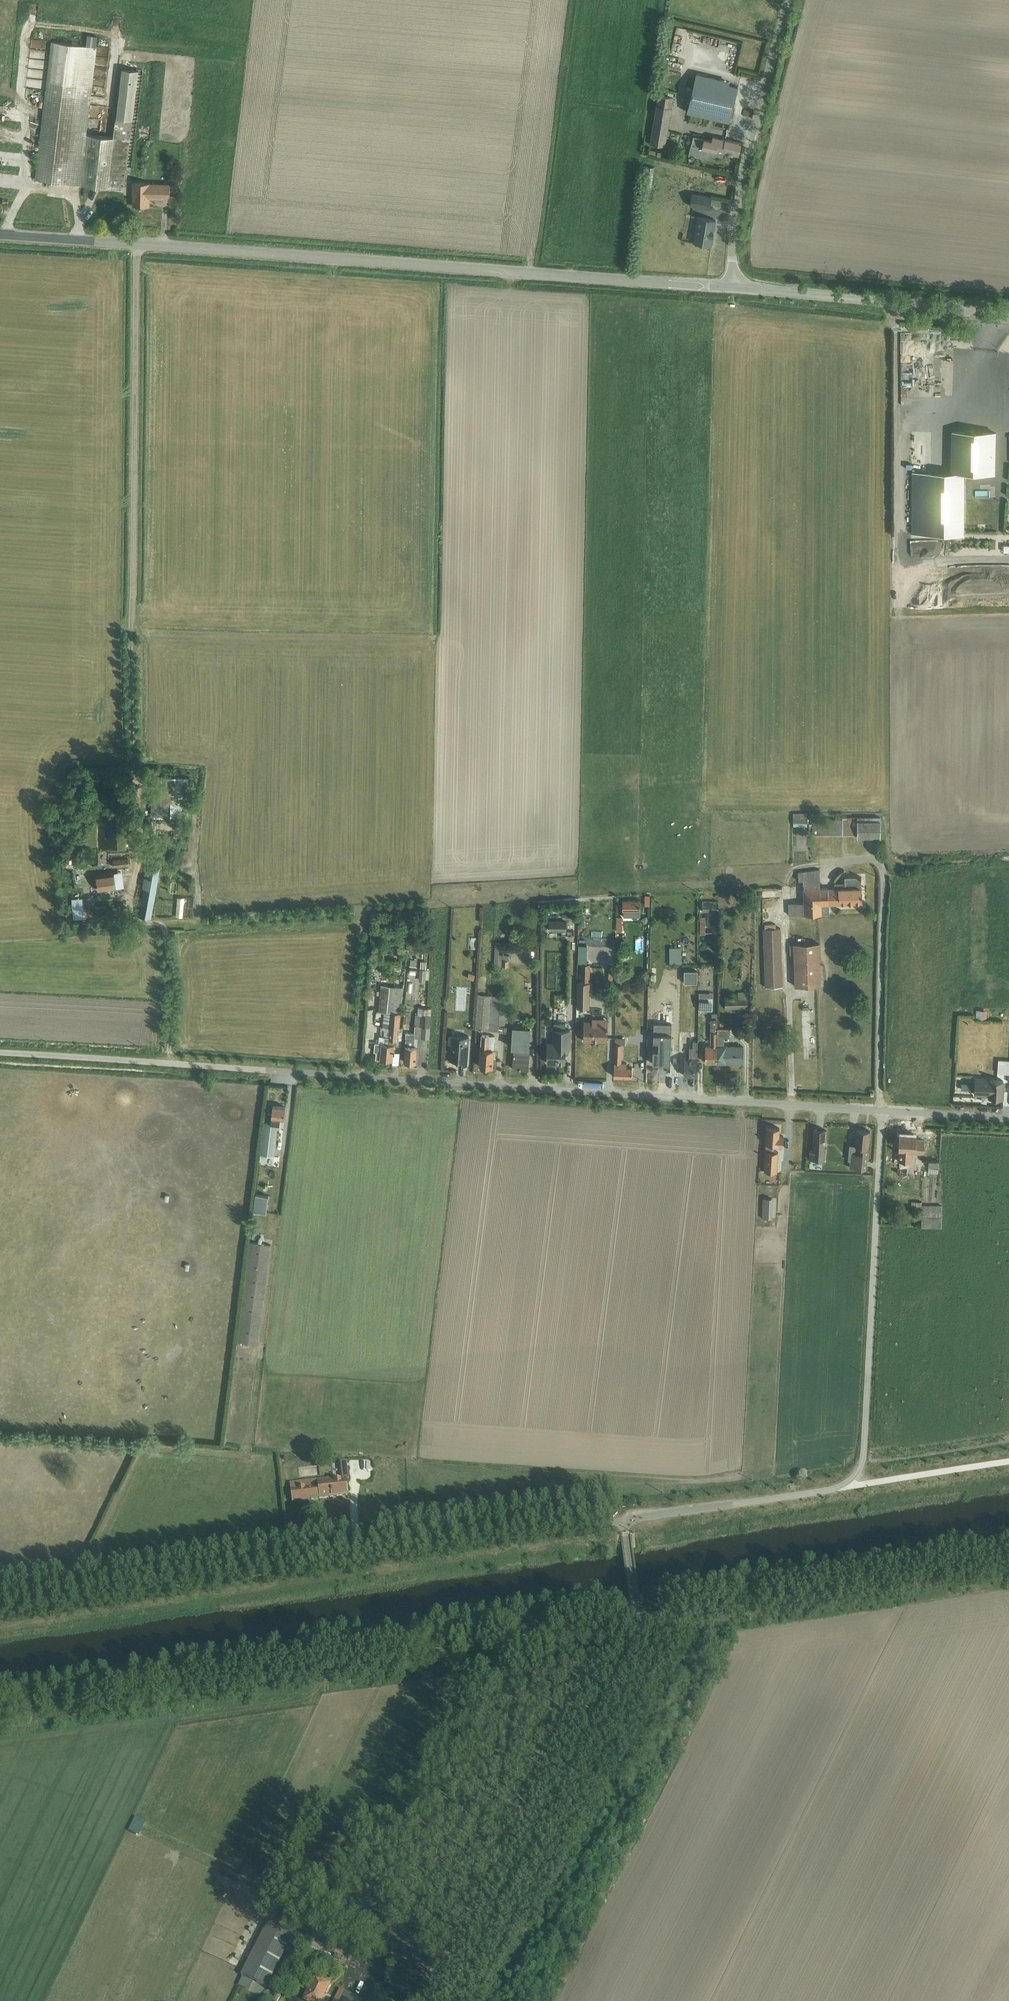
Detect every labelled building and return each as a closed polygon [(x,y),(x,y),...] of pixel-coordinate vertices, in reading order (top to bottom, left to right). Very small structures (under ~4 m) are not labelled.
[(96,45),(52,40),(34,179),(79,184),(122,190),(131,124),(115,122),(113,136),(86,133),(96,45)] [(132,120),(139,70),(123,68),(116,118),(132,120)] [(729,121),(738,86),(694,76),(686,111),(729,121)] [(658,93),(651,136),(666,139),(669,116),(670,116),(671,106),(673,96),(658,93)] [(3,131),(3,142),(17,143),(17,132),(3,131)] [(691,144),(702,147),(700,156),(704,157),(707,156),(712,153),(715,153),(721,154),(722,149),(738,153),(740,142),(712,136),(711,140),(693,136),(691,144)] [(646,178),(645,185),(652,187),(655,167),(647,166),(646,173),(646,178)] [(169,198),(170,184),(149,183),(132,182),(132,205),(149,206),(149,198),(169,198)] [(709,208),(711,198),(691,194),(689,205),(709,208)] [(698,217),(694,243),(711,246),(716,220),(698,217)] [(995,472),(995,432),(951,432),(951,472),(995,472)] [(964,534),(964,474),(912,474),(912,534),(964,534)] [(188,816),(188,777),(150,777),(150,815),(188,816)] [(807,814),(792,813),(792,823),(793,826),(807,827),(807,823),(807,814)] [(812,824),(808,824),(808,835),(812,835),(857,835),(857,839),(880,838),(880,818),(857,818),(848,818),(847,821),(842,821),(842,820),(812,820),(812,824)] [(125,858),(112,859),(113,867),(125,866),(128,865),(128,858),(125,858)] [(150,917),(161,860),(150,858),(139,914),(150,917)] [(728,878),(728,869),(709,870),(709,878),(728,878)] [(819,869),(798,872),(799,881),(803,880),(803,902),(804,914),(822,913),(821,904),(829,903),(862,902),(862,887),(861,887),(861,876),(844,877),(845,882),(845,887),(835,887),(820,888),(819,869)] [(114,873),(96,875),(98,889),(116,886),(114,873)] [(638,900),(621,901),(622,915),(639,914),(638,900)] [(717,902),(701,902),(701,913),(710,913),(710,922),(717,922),(717,902)] [(804,914),(803,902),(788,903),(788,914),(804,914)] [(564,917),(547,917),(548,932),(565,931),(564,917)] [(764,928),(763,928),(765,987),(783,986),(781,928),(776,928),(776,923),(764,923),(764,928)] [(495,942),(494,965),(508,966),(509,954),(499,954),(500,942),(495,942)] [(819,943),(789,944),(790,954),(793,954),(794,986),(821,985),(819,943)] [(587,945),(578,945),(578,962),(587,963),(587,945)] [(681,946),(668,947),(669,964),(682,963),(681,946)] [(420,960),(419,981),(425,981),(425,979),(429,979),(429,970),(426,969),(426,961),(420,960)] [(581,963),(580,980),(590,980),(590,964),(581,963)] [(697,971),(684,970),(684,983),(697,983),(697,971)] [(980,980),(980,990),(993,990),(993,980),(980,980)] [(417,991),(416,982),(407,983),(408,992),(417,991)] [(590,982),(577,982),(577,1008),(589,1008),(590,982)] [(375,1042),(374,1051),(376,1051),(376,1058),(393,1060),(393,1052),(395,1052),(395,1050),(393,1050),(394,1044),(396,1044),(397,1038),(402,1039),(402,1028),(399,1028),(403,987),(381,984),(378,1010),(384,1011),(382,1029),(383,1030),(384,1029),(384,1035),(379,1035),(378,1042),(375,1042)] [(738,998),(725,998),(725,1007),(754,1006),(754,991),(738,992),(738,998)] [(699,992),(699,1009),(712,1010),(713,992),(699,992)] [(477,994),(475,1029),(507,1031),(509,996),(477,994)] [(1007,1019),(1007,1005),(995,1004),(994,1019),(1007,1019)] [(406,1032),(404,1061),(416,1062),(418,1037),(429,1038),(431,1008),(418,1007),(418,1014),(415,1014),(414,1033),(406,1032)] [(976,1010),(976,1019),(986,1019),(987,1010),(976,1010)] [(717,1062),(717,1028),(718,1012),(711,1012),(711,1017),(710,1017),(710,1046),(705,1046),(705,1062),(717,1062)] [(592,1021),(584,1020),(583,1040),(607,1041),(608,1018),(592,1017),(592,1021)] [(552,1042),(548,1042),(547,1062),(565,1063),(565,1048),(571,1048),(571,1029),(565,1029),(565,1023),(554,1022),(554,1029),(552,1029),(552,1042)] [(654,1023),(651,1065),(669,1066),(672,1024),(654,1023)] [(512,1026),(511,1047),(514,1047),(513,1068),(528,1069),(530,1027),(512,1026)] [(717,1028),(717,1062),(743,1062),(743,1045),(724,1045),(724,1037),(730,1037),(730,1028),(717,1028)] [(482,1034),(480,1066),(492,1067),(493,1058),(495,1058),(496,1050),(494,1050),(495,1035),(482,1034)] [(452,1035),(451,1043),(450,1060),(452,1060),(452,1061),(455,1062),(455,1060),(458,1060),(457,1064),(467,1065),(469,1036),(452,1035)] [(615,1038),(614,1076),(632,1076),(632,1067),(626,1067),(626,1063),(621,1063),(622,1044),(625,1044),(625,1038),(615,1038)] [(689,1056),(684,1056),(684,1075),(697,1075),(698,1040),(690,1040),(689,1056)] [(997,1072),(1008,1073),(1008,1060),(998,1059),(997,1072)] [(989,1093),(989,1097),(1002,1098),(1003,1090),(1004,1090),(1004,1080),(975,1077),(974,1082),(971,1082),(971,1089),(974,1089),(974,1094),(981,1094),(981,1092),(989,1093)] [(265,1121),(261,1153),(274,1155),(278,1123),(283,1124),(283,1118),(284,1118),(286,1106),(273,1104),(272,1113),(268,1112),(267,1121),(265,1121)] [(767,1127),(765,1171),(777,1172),(778,1152),(775,1151),(776,1144),(783,1145),(783,1136),(779,1135),(780,1128),(767,1127)] [(809,1150),(809,1159),(824,1160),(826,1129),(813,1129),(812,1150),(809,1150)] [(851,1152),(849,1167),(866,1169),(870,1130),(857,1129),(855,1146),(858,1146),(857,1153),(851,1152)] [(900,1134),(897,1177),(901,1178),(902,1174),(907,1174),(908,1157),(915,1157),(916,1135),(900,1134)] [(928,1161),(928,1168),(929,1168),(928,1172),(938,1173),(939,1162),(928,1161)] [(938,1190),(938,1176),(923,1176),(923,1190),(938,1190)] [(256,1193),(254,1209),(266,1211),(268,1195),(256,1193)] [(763,1198),(762,1218),(772,1218),(773,1198),(763,1198)] [(922,1201),(911,1201),(911,1210),(922,1210),(921,1227),(941,1227),(942,1205),(922,1204),(922,1201)] [(250,1241),(237,1341),(259,1343),(271,1244),(250,1241)] [(317,1480),(290,1484),(292,1502),(348,1495),(346,1480),(349,1480),(347,1461),(340,1462),(342,1479),(334,1480),(334,1477),(317,1479),(317,1480)] [(382,1912),(380,1927),(391,1928),(393,1914),(382,1912)] [(271,1916),(242,1975),(264,1986),(270,1972),(269,1972),(270,1970),(275,1972),(296,1929),(271,1916)] [(302,2000),(304,2000),(323,2000),(331,1983),(315,1975),(302,2000)] [(242,1977),(238,1987),(248,1992),(253,1982),(242,1977)] [(334,2000),(362,2000),(340,1989),(334,2000)]
